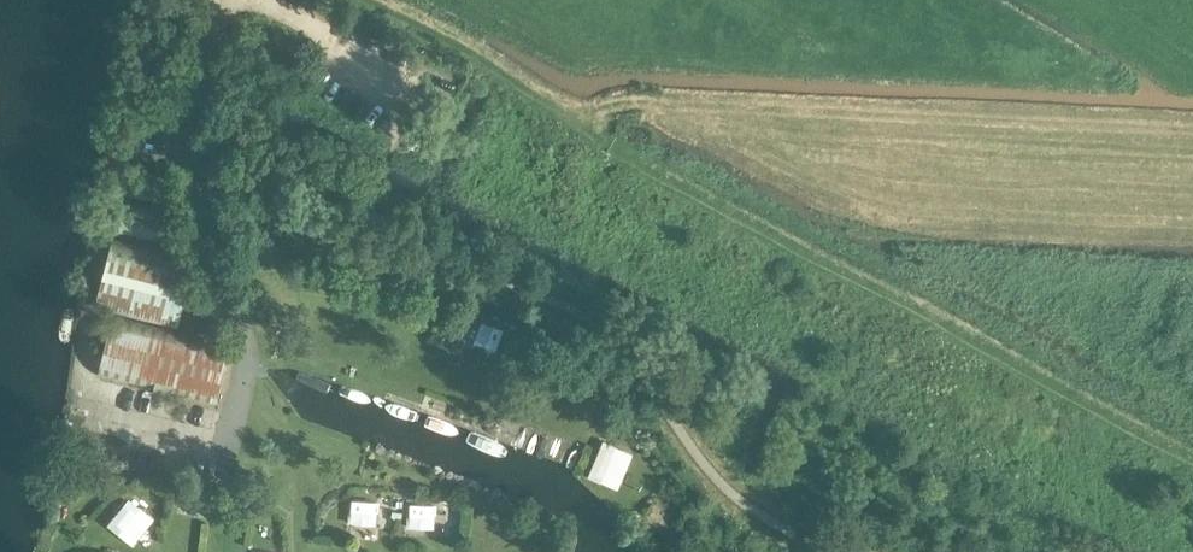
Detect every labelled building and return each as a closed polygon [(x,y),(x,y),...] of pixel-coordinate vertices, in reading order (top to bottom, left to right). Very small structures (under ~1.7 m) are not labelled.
[(161,243),(169,206),(163,205),(169,175),(137,167),(121,235),(161,243)] [(177,329),(195,260),(112,239),(94,308),(177,329)] [(217,407),(233,347),(115,316),(98,375),(217,407)]
